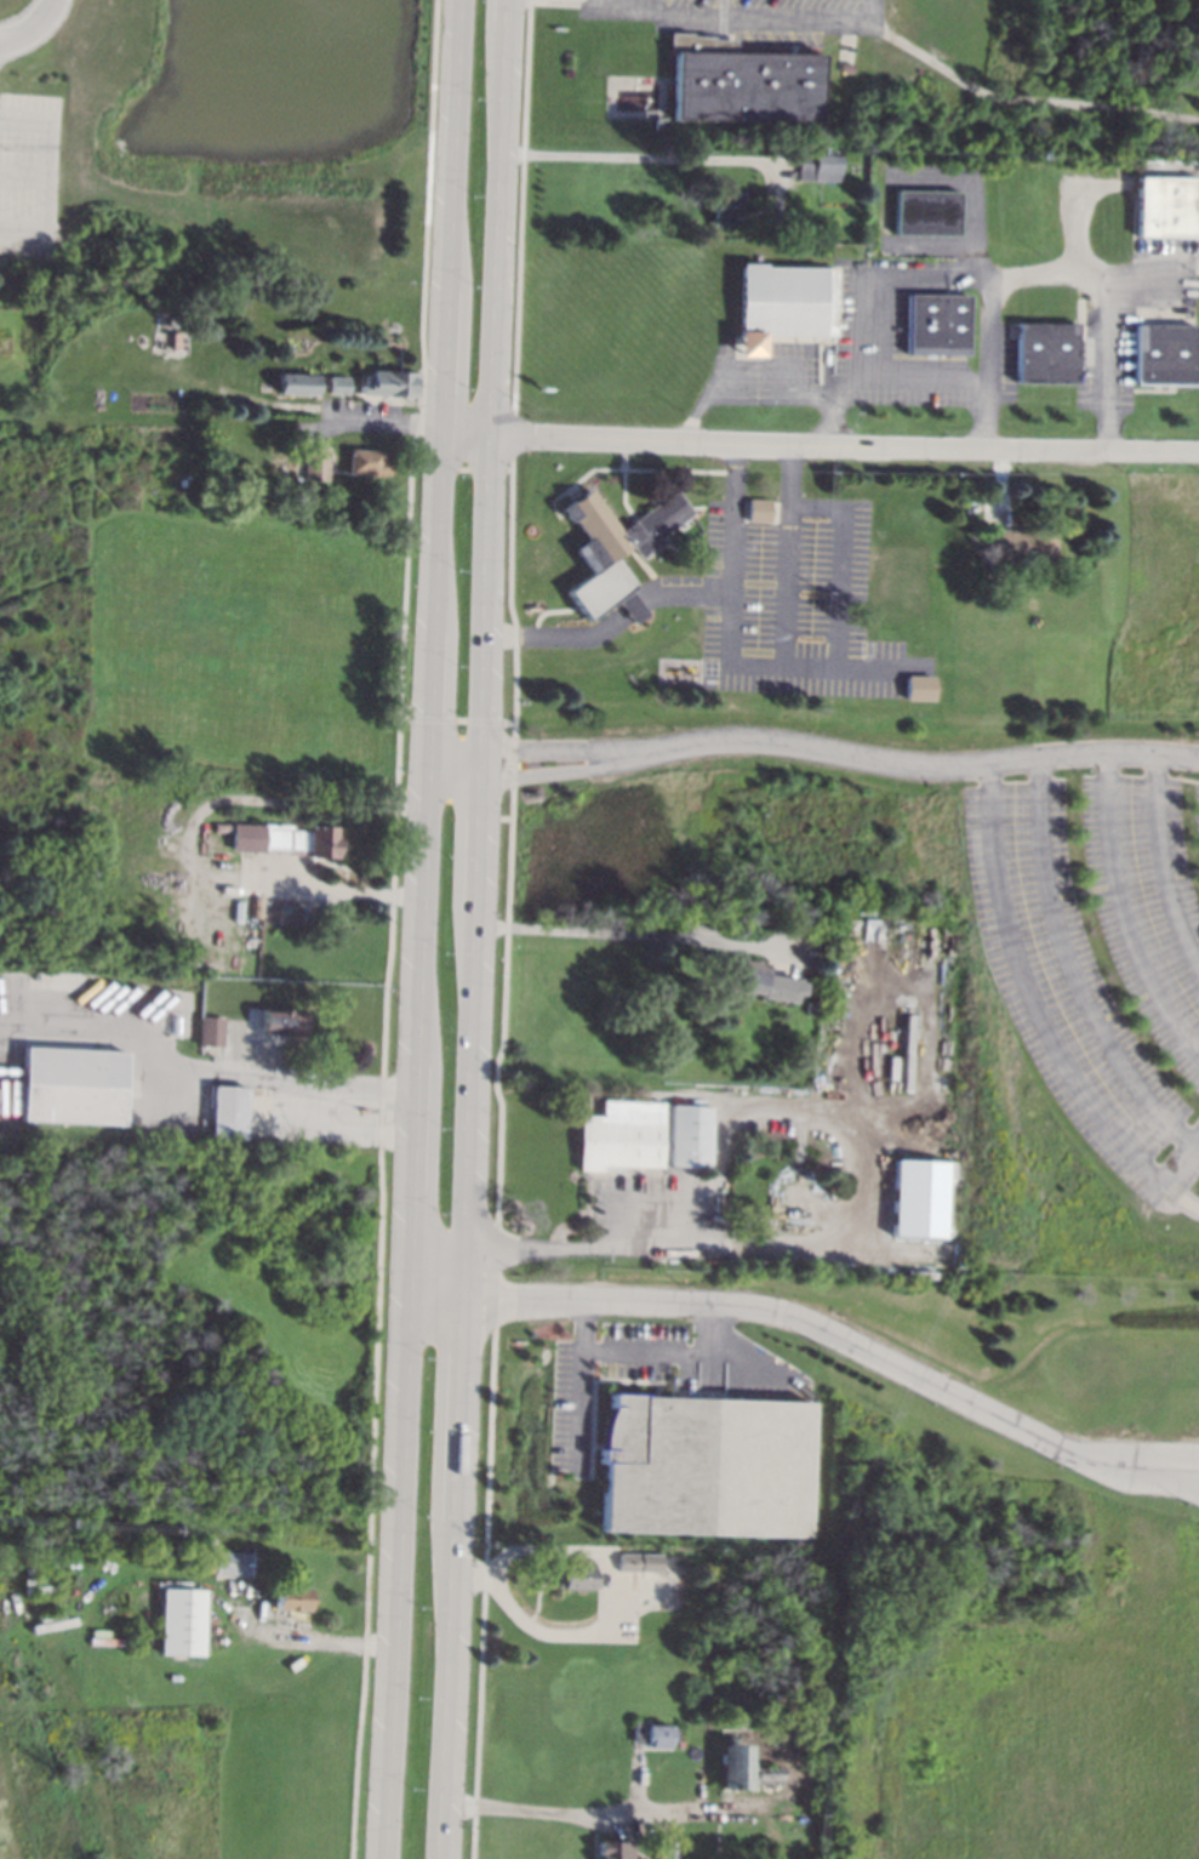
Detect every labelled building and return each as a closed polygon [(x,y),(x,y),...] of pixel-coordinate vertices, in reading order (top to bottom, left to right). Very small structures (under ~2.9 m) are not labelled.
[(691,35),(713,35),(713,39),(735,39),(735,51),(822,53),(821,121),(674,119),(675,53),(668,53),(669,32),(691,32),(691,35)] [(666,129),(655,129),(655,116),(666,116),(666,129)] [(839,178),(798,178),(798,153),(839,153),(839,178)] [(1194,236),(1135,236),(1136,176),(1195,177),(1194,236)] [(958,192),(958,236),(895,235),(896,190),(958,192)] [(759,357),(732,357),(732,331),(737,331),(738,263),(761,263),(761,267),(834,268),(834,337),(760,336),(759,357)] [(964,354),(906,353),(907,292),(965,293),(964,354)] [(1074,383),(1016,383),(1016,323),(1075,323),(1074,383)] [(1193,325),(1192,387),(1135,386),(1136,324),(1193,325)] [(418,372),(417,397),(401,395),(401,398),(387,398),(387,395),(358,394),(359,384),(362,384),(362,375),(370,375),(370,370),(418,372)] [(315,375),(315,394),(276,393),(278,373),(315,375)] [(347,376),(346,394),(326,393),(327,375),(347,376)] [(327,447),(326,481),(301,479),(303,446),(327,447)] [(379,450),(379,460),(388,461),(387,474),(347,473),(348,449),(379,450)] [(692,513),(658,538),(662,542),(639,559),(629,546),(615,557),(635,584),(628,589),(645,612),(630,623),(613,600),(587,620),(565,591),(589,572),(571,548),(584,538),(571,520),(567,523),(558,509),(587,487),(618,530),(675,489),(692,513)] [(748,498),(769,500),(767,520),(747,520),(748,498)] [(1054,560),(986,559),(987,526),(1054,528),(1054,560)] [(906,675),(931,675),(931,698),(906,698),(906,675)] [(335,825),(333,857),(306,857),(307,851),(259,849),(261,823),(289,823),(289,828),(307,829),(308,823),(335,825)] [(259,908),(249,908),(249,895),(259,895),(259,908)] [(765,962),(764,974),(798,977),(798,981),(803,981),(801,994),(795,994),(794,1002),(758,998),(758,992),(746,991),(746,992),(727,991),(731,958),(765,962)] [(817,1003),(813,1015),(803,1011),(805,999),(817,1003)] [(302,1009),(299,1033),(264,1031),(263,1034),(257,1034),(258,1031),(255,1030),(257,1005),(302,1009)] [(222,1016),(219,1045),(195,1044),(196,1015),(222,1016)] [(125,1050),(121,1125),(19,1119),(23,1045),(125,1050)] [(211,1084),(245,1085),(241,1139),(207,1136),(211,1084)] [(662,1101),(660,1167),(599,1165),(599,1171),(575,1171),(576,1113),(600,1114),(600,1099),(662,1101)] [(710,1105),(709,1167),(667,1165),(669,1104),(710,1105)] [(892,1161),(942,1163),(940,1242),(890,1241),(892,1161)] [(607,1393),(712,1397),(708,1534),(601,1532),(604,1462),(598,1462),(598,1450),(603,1450),(603,1439),(604,1422),(607,1413),(610,1408),(607,1408),(607,1393)] [(250,1552),(249,1574),(216,1573),(217,1550),(250,1552)] [(660,1572),(617,1570),(617,1552),(660,1553),(660,1572)] [(205,1556),(204,1568),(192,1567),(193,1555),(205,1556)] [(307,1609),(274,1609),(275,1586),(307,1587),(307,1609)] [(205,1589),(202,1654),(160,1653),(161,1587),(205,1589)] [(634,1721),(650,1721),(650,1726),(670,1726),(670,1729),(676,1729),(676,1743),(670,1743),(670,1747),(645,1749),(645,1741),(634,1741),(634,1721)] [(718,1727),(753,1727),(752,1768),(777,1768),(776,1783),(752,1781),(752,1789),(718,1789),(718,1727)] [(675,1838),(674,1858),(656,1858),(656,1837),(673,1838),(675,1838)] [(627,1840),(627,1858),(596,1858),(596,1840),(627,1840)]
